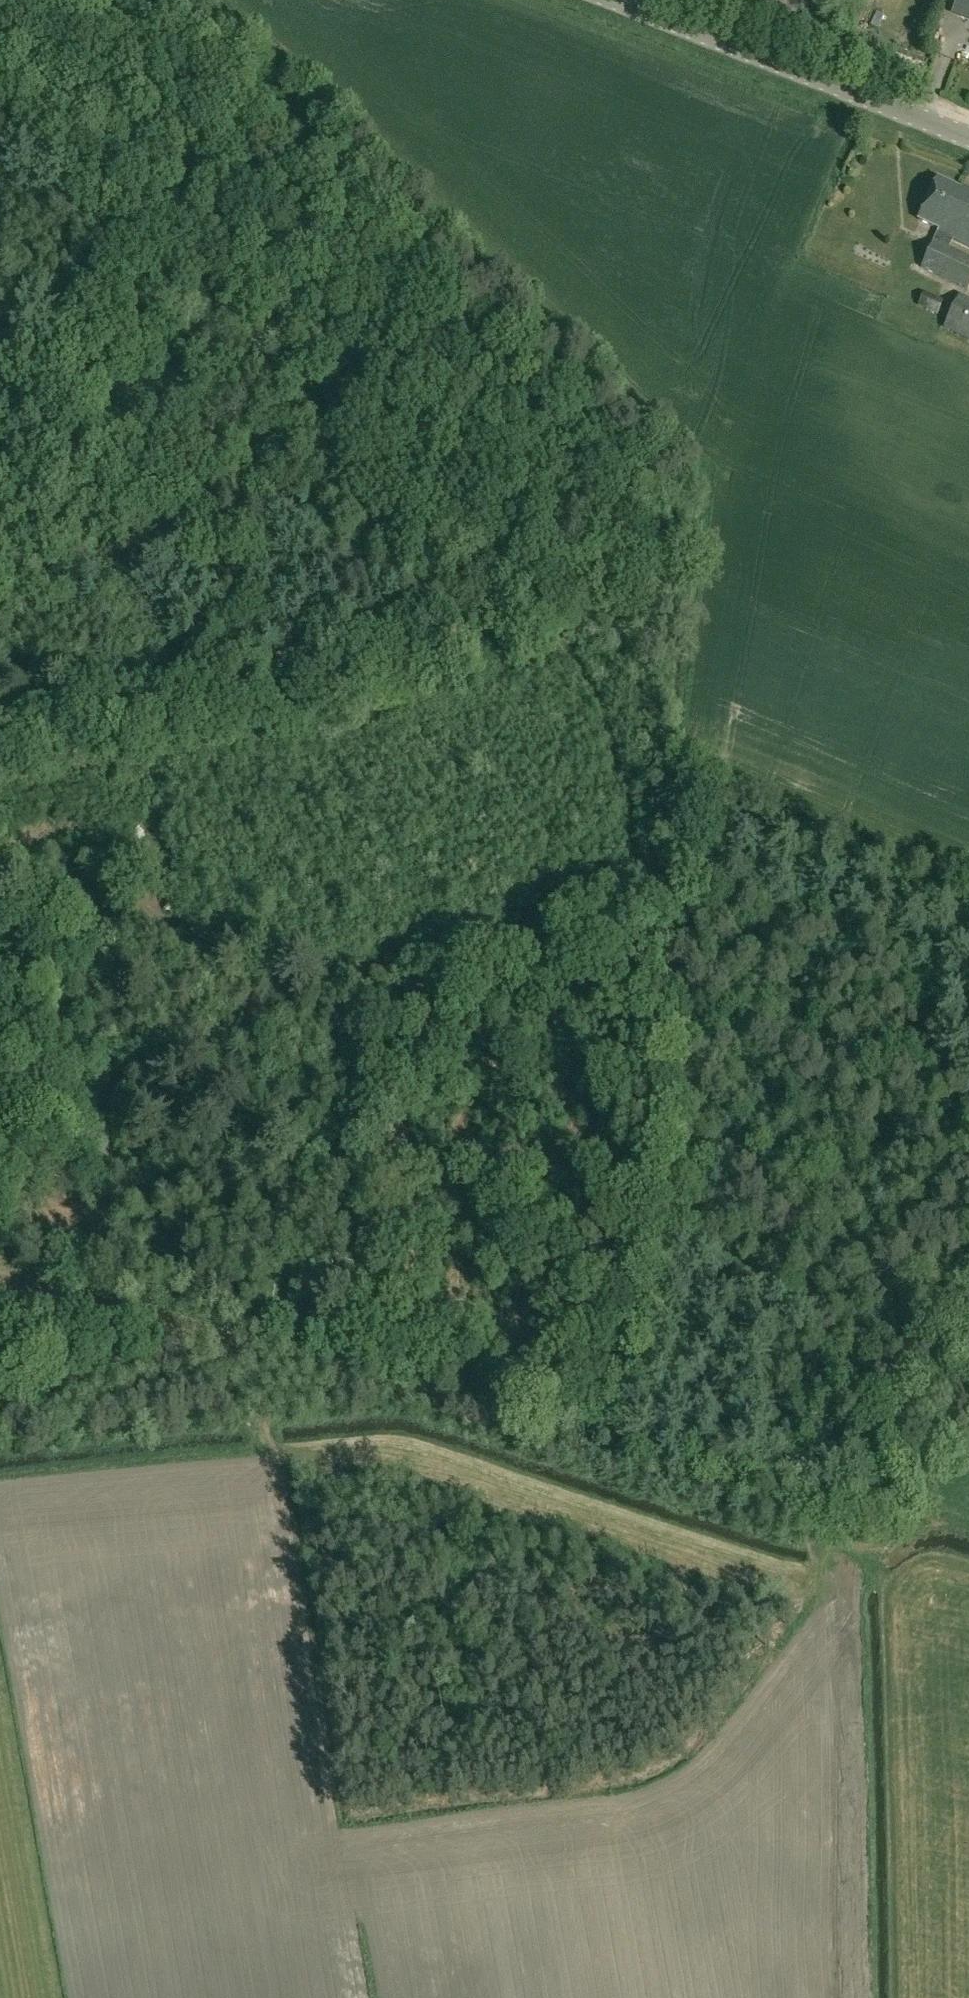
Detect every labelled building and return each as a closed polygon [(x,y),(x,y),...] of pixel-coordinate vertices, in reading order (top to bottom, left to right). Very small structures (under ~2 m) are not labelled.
[(956,8),(968,13),(968,0),(959,0),(956,8)] [(918,221),(938,231),(921,269),(968,290),(968,259),(951,251),(956,241),(968,247),(968,190),(961,187),(960,189),(937,179),(918,221)] [(943,301),(925,292),(918,306),(937,315),(943,301)] [(960,294),(944,327),(968,339),(968,299),(960,294)]
